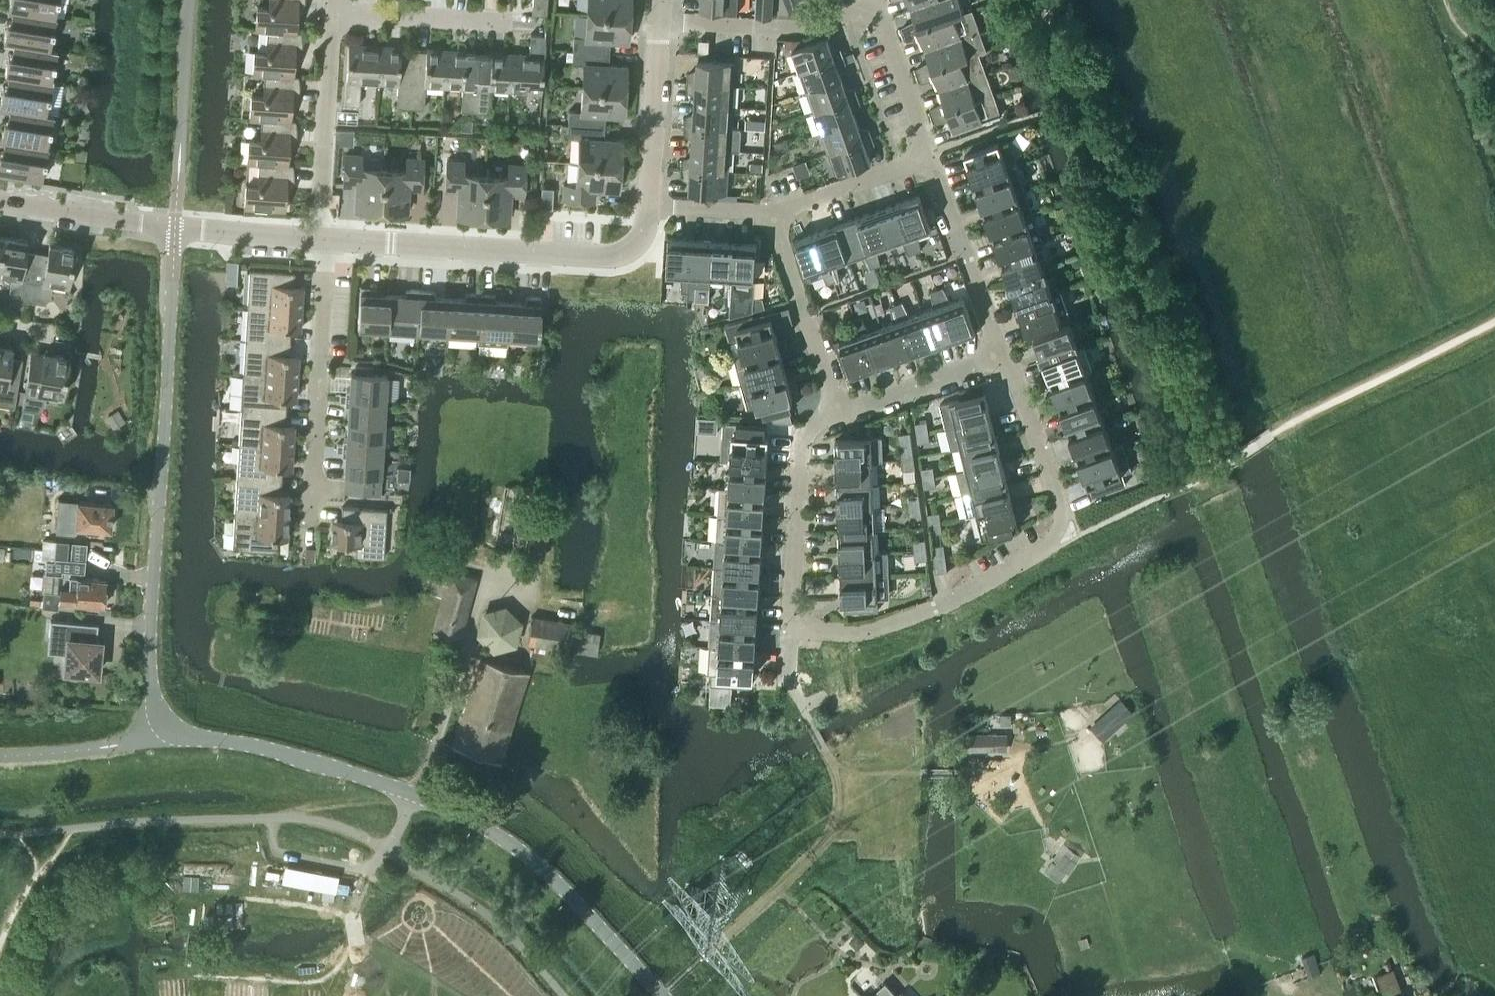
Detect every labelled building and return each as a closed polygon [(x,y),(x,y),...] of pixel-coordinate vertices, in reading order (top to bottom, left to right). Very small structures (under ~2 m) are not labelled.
[(13,9),(56,15),(57,15),(56,15),(58,0),(10,0),(9,9),(13,9)] [(268,29),(297,30),(298,0),(269,0),(269,6),(257,5),(256,28),(268,29)] [(532,13),(547,14),(547,0),(533,0),(532,13)] [(588,13),(633,15),(634,5),(630,0),(588,0),(588,13)] [(701,7),(738,10),(739,0),(702,0),(701,7)] [(756,17),(772,18),(773,0),(757,0),(756,17)] [(911,8),(916,24),(918,29),(965,12),(961,0),(933,0),(911,8)] [(4,41),(14,42),(58,48),(50,47),(53,31),(54,31),(56,15),(13,9),(11,19),(7,19),(4,41)] [(916,24),(908,26),(912,36),(919,33),(925,49),(972,32),(979,30),(972,9),(965,12),(918,29),(916,24)] [(574,35),(573,49),(602,51),(602,38),(629,40),(629,39),(627,38),(628,31),(633,26),(633,15),(588,13),(586,36),(574,35)] [(908,26),(901,28),(905,40),(912,36),(908,26)] [(253,73),(265,74),(265,73),(294,75),(294,74),(296,44),(300,44),(301,30),(297,30),(268,29),(266,50),(254,50),(253,73)] [(972,32),(925,49),(931,65),(932,69),(979,53),(987,50),(979,30),(972,32)] [(530,53),(511,52),(509,89),(542,91),(545,34),(531,33),(530,53)] [(793,49),(800,70),(844,55),(841,47),(832,50),(827,37),(793,49)] [(699,51),(709,52),(710,40),(700,39),(699,51)] [(5,74),(9,74),(52,80),(53,80),(52,80),(54,64),(55,65),(58,48),(14,42),(12,52),(9,52),(5,74)] [(361,80),(380,81),(382,44),(349,42),(345,102),(360,103),(361,80)] [(397,105),(411,106),(414,48),(401,48),(401,45),(382,44),(380,81),(398,82),(397,105)] [(426,84),(444,85),(446,48),(427,47),(427,49),(414,48),(411,106),(424,107),(426,84)] [(461,109),(475,110),(479,52),(466,52),(466,49),(446,48),(444,85),(463,86),(461,109)] [(584,63),(583,87),(629,90),(629,79),(625,74),(626,66),(627,66),(627,65),(601,63),(602,51),(573,49),(573,50),(566,50),(566,59),(572,59),(572,63),(584,63)] [(479,52),(475,110),(489,111),(490,88),(509,89),(511,52),(491,51),(491,53),(479,52)] [(931,65),(923,67),(926,77),(934,73),(940,90),(987,73),(979,53),(932,69),(931,65)] [(800,70),(807,90),(842,78),(838,65),(846,62),(844,55),(800,70)] [(688,74),(687,81),(734,84),(735,62),(698,60),(697,74),(688,74)] [(923,67),(915,69),(919,80),(926,77),(923,67)] [(250,117),(262,118),(262,117),(291,119),(291,118),(293,88),(298,89),(299,74),(294,74),(294,75),(265,73),(265,74),(263,95),(251,94),(250,117)] [(987,73),(940,90),(945,106),(947,110),(994,93),(987,73)] [(10,107),(54,114),(54,113),(46,112),(49,96),(50,97),(52,80),(9,74),(7,84),(3,84),(0,105),(0,106),(10,107)] [(807,90),(815,111),(858,95),(856,88),(847,91),(842,78),(807,90)] [(696,90),(695,104),(732,106),(734,84),(687,81),(687,89),(696,90)] [(569,109),(568,123),(599,125),(599,112),(624,114),(624,113),(623,113),(623,105),(628,100),(629,90),(583,87),(581,110),(569,109)] [(945,106),(937,108),(941,118),(948,114),(954,131),(1001,115),(994,93),(947,110),(945,106)] [(815,111),(822,131),(857,119),(852,106),(861,103),(858,95),(815,111)] [(685,117),(685,125),(731,128),(732,106),(695,104),(694,118),(685,117)] [(1,139),(5,139),(48,146),(49,145),(47,145),(50,129),(51,130),(54,114),(10,107),(8,117),(5,117),(1,139)] [(937,108),(930,110),(934,121),(941,118),(937,108)] [(247,161),(259,162),(288,163),(290,133),(295,133),(296,119),(291,118),(291,119),(262,117),(262,118),(261,139),(249,138),(247,161)] [(766,119),(746,118),(745,128),(765,129),(766,119)] [(822,131),(829,152),(873,136),(870,129),(861,132),(857,119),(822,131)] [(580,138),(578,161),(624,164),(625,153),(620,148),(621,140),(623,140),(623,139),(598,137),(599,125),(568,123),(568,137),(580,138)] [(694,133),(693,147),(730,149),(740,150),(741,128),(731,128),(685,125),(684,132),(694,133)] [(873,136),(829,152),(837,173),(839,172),(849,168),(871,161),(866,147),(875,144),(873,136)] [(786,138),(771,143),(771,156),(790,150),(788,144),(786,138)] [(5,139),(3,150),(0,149),(0,171),(42,178),(45,162),(46,162),(48,146),(5,139)] [(999,141),(965,153),(974,179),(1008,167),(1016,164),(1017,164),(1009,140),(1000,143),(999,141)] [(682,160),(682,168),(728,171),(730,149),(693,147),(692,161),(682,160)] [(370,213),(381,214),(384,168),(361,166),(362,154),(346,153),(344,183),(357,184),(356,209),(357,209),(357,207),(366,208),(370,213)] [(384,168),(381,214),(392,214),(397,210),(406,210),(406,212),(407,212),(409,187),(422,188),(423,158),(407,157),(407,169),(384,168)] [(472,219),(483,220),(485,174),(463,172),(463,160),(447,159),(445,189),(459,190),(457,215),(459,215),(459,213),(468,214),(472,219)] [(807,159),(794,163),(798,177),(811,172),(807,159)] [(624,164),(578,161),(577,184),(565,183),(564,198),(594,200),(595,187),(620,188),(620,187),(618,187),(619,179),(623,175),(624,164)] [(763,162),(751,161),(750,172),(763,172),(763,162)] [(259,162),(258,183),(246,183),(244,206),(285,208),(287,177),(292,177),(293,163),(288,163),(259,162)] [(485,174),(483,220),(494,220),(499,216),(508,216),(508,218),(509,218),(510,194),(523,194),(525,164),(509,163),(508,175),(485,174)] [(1008,167),(974,179),(983,204),(1017,192),(1025,189),(1016,164),(1008,167)] [(728,171),(682,168),(681,175),(691,176),(690,191),(713,192),(727,193),(728,171)] [(849,168),(839,172),(840,177),(851,174),(849,168)] [(1017,192),(983,204),(992,229),(1026,217),(1033,214),(1025,189),(1017,192)] [(727,193),(713,192),(713,198),(738,201),(738,194),(727,193)] [(919,195),(898,202),(916,251),(922,249),(918,233),(932,228),(919,195)] [(541,196),(541,206),(551,206),(551,196),(541,196)] [(898,202),(878,209),(890,243),(902,239),(909,254),(916,251),(898,202)] [(878,209),(857,216),(875,266),(881,264),(877,248),(890,243),(878,209)] [(1026,217),(992,229),(1001,254),(1035,242),(1042,239),(1033,214),(1026,217)] [(857,216),(837,224),(849,258),(861,253),(869,268),(875,266),(857,216)] [(837,224),(817,231),(834,280),(840,278),(837,262),(849,258),(837,224)] [(834,280),(817,231),(795,238),(810,280),(824,275),(828,282),(834,280)] [(29,299),(37,251),(26,249),(27,239),(3,235),(0,253),(0,275),(11,277),(9,290),(15,297),(29,299)] [(669,238),(667,274),(681,274),(682,291),(689,291),(692,239),(669,238)] [(689,291),(688,298),(695,298),(696,285),(711,286),(711,276),(714,240),(692,239),(689,291)] [(1035,242),(1001,254),(1010,278),(1043,266),(1051,264),(1042,239),(1035,242)] [(714,240),(711,276),(724,277),(725,294),(726,305),(731,305),(732,294),(735,242),(714,240)] [(731,305),(730,316),(754,310),(765,307),(763,297),(754,296),(755,279),(758,243),(735,242),(732,294),(731,305)] [(37,251),(29,299),(43,302),(51,297),(53,284),(68,286),(72,264),(73,261),(76,261),(78,253),(74,252),(75,247),(50,243),(48,253),(37,251)] [(1043,266),(1010,278),(1018,303),(1052,291),(1043,266)] [(250,268),(248,304),(301,307),(303,285),(294,284),(295,271),(250,268)] [(358,327),(389,329),(391,293),(376,292),(376,286),(361,285),(358,327)] [(389,329),(418,331),(421,288),(406,287),(406,294),(391,293),(389,329)] [(943,287),(937,289),(955,338),(976,331),(964,297),(951,301),(943,287)] [(418,331),(449,333),(451,297),(436,296),(436,289),(421,288),(418,331)] [(935,307),(922,311),(934,345),(955,338),(937,289),(931,291),(935,307)] [(1052,291),(1018,303),(1027,329),(1029,329),(1035,334),(1069,322),(1071,321),(1060,289),(1052,291)] [(449,333),(478,334),(481,292),(466,291),(466,298),(451,297),(449,333)] [(508,344),(508,336),(511,300),(496,299),(496,293),(481,292),(478,334),(478,342),(508,344)] [(511,300),(508,336),(539,338),(542,296),(526,295),(526,301),(511,300)] [(903,301),(897,303),(914,353),(934,345),(922,311),(910,316),(903,301)] [(894,322),(882,326),(894,360),(914,353),(897,303),(890,305),(894,322)] [(248,304),(246,338),(290,341),(291,328),(300,329),(301,307),(248,304)] [(740,339),(744,354),(779,344),(772,318),(770,318),(768,313),(725,324),(729,339),(740,339)] [(862,315),(856,318),(873,367),(894,360),(882,326),(869,330),(862,315)] [(873,367),(856,318),(850,320),(853,336),(840,341),(852,375),(873,367)] [(1069,322),(1035,334),(1044,360),(1078,348),(1069,322)] [(246,338),(243,373),(297,376),(298,354),(289,354),(290,341),(246,338)] [(15,406),(22,357),(11,355),(12,345),(0,343),(0,399),(15,406)] [(740,382),(751,379),(786,370),(779,344),(744,354),(733,357),(740,382)] [(1078,348),(1044,360),(1053,384),(1087,372),(1095,370),(1086,345),(1078,348)] [(63,394),(66,376),(67,372),(70,373),(71,365),(68,364),(69,355),(44,351),(43,355),(31,353),(23,407),(38,410),(45,404),(47,392),(63,394)] [(340,392),(340,396),(386,399),(387,373),(373,372),(374,366),(356,365),(355,371),(351,371),(350,389),(346,389),(346,393),(340,392)] [(786,370),(751,379),(740,382),(747,409),(762,405),(765,416),(771,414),(790,409),(793,408),(790,397),(793,396),(786,370)] [(1087,372),(1053,384),(1062,409),(1096,397),(1087,372)] [(243,373),(241,408),(286,410),(287,398),(296,398),(297,376),(243,373)] [(940,403),(946,426),(991,415),(985,392),(940,403)] [(349,405),(348,422),(384,424),(386,399),(340,396),(340,400),(346,400),(345,405),(349,405)] [(1096,397),(1062,409),(1071,434),(1105,422),(1096,397)] [(241,408),(239,442),(293,446),(294,424),(285,423),(286,410),(241,408)] [(790,409),(771,414),(772,420),(793,422),(790,409)] [(952,448),(961,446),(996,438),(991,415),(946,426),(952,448)] [(721,460),(731,461),(767,463),(769,436),(765,436),(766,424),(723,421),(721,460)] [(927,421),(915,422),(917,432),(929,431),(927,421)] [(337,443),(337,447),(383,449),(384,424),(348,422),(347,439),(343,439),(343,443),(337,443)] [(1105,422),(1071,434),(1080,459),(1114,447),(1105,422)] [(910,431),(898,433),(902,459),(914,457),(910,431)] [(929,431),(917,432),(918,442),(930,441),(929,431)] [(882,436),(836,438),(837,462),(873,460),(883,460),(882,436)] [(961,446),(967,468),(1002,460),(996,438),(961,446)] [(239,442),(237,477),(282,480),(282,467),(291,468),(293,446),(239,442)] [(1114,447),(1080,459),(1089,485),(1092,484),(1096,495),(1123,485),(1127,484),(1123,473),(1132,470),(1123,445),(1114,448),(1114,447)] [(383,449),(337,447),(337,450),(343,451),(342,455),(346,455),(345,473),(381,475),(383,449)] [(914,457),(902,459),(903,469),(915,468),(914,457)] [(873,460),(837,462),(838,485),(874,483),(873,460)] [(957,471),(962,493),(1007,482),(1002,460),(967,468),(957,471)] [(731,461),(730,487),(766,490),(767,463),(731,461)] [(934,466),(921,468),(923,478),(935,476),(934,466)] [(935,476),(923,478),(924,488),(936,486),(935,476)] [(237,477),(235,512),(289,515),(290,493),(281,493),(282,480),(237,477)] [(968,515),(977,513),(1012,504),(1007,482),(962,493),(968,515)] [(874,483),(838,485),(839,507),(875,506),(874,483)] [(718,513),(728,514),(764,516),(766,490),(730,487),(720,487),(718,513)] [(919,493),(907,495),(908,505),(920,503),(919,493)] [(112,503),(77,500),(76,524),(86,525),(85,531),(99,532),(99,526),(110,528),(112,503)] [(920,503),(908,505),(909,515),(922,513),(920,503)] [(1012,504),(977,513),(983,536),(1018,527),(1012,504)] [(341,519),(332,518),(331,541),(357,542),(356,555),(384,557),(387,508),(342,505),(341,519)] [(875,506),(839,507),(839,530),(876,529),(875,506)] [(940,511),(928,513),(929,523),(941,521),(940,511)] [(289,515),(235,512),(233,547),(277,550),(278,537),(287,537),(289,515)] [(716,539),(727,540),(763,542),(764,516),(728,514),(718,513),(716,539)] [(941,521),(929,523),(930,533),(942,531),(941,521)] [(876,529),(839,530),(840,553),(876,552),(876,529)] [(925,538),(913,540),(914,550),(926,548),(925,538)] [(56,539),(55,556),(67,557),(68,557),(69,540),(56,539)] [(727,540),(725,566),(761,569),(763,542),(727,540)] [(45,572),(61,573),(62,569),(84,571),(87,542),(72,541),(70,557),(68,557),(67,557),(55,556),(54,560),(46,559),(45,572)] [(932,545),(935,572),(948,570),(944,543),(932,545)] [(926,548),(914,550),(916,560),(928,559),(926,548)] [(876,552),(840,553),(841,576),(877,574),(889,574),(888,551),(876,552)] [(713,592),(723,593),(759,595),(761,569),(725,566),(714,566),(713,592)] [(446,579),(429,574),(425,590),(442,593),(433,628),(460,635),(476,576),(449,569),(446,579)] [(877,574),(841,576),(842,600),(846,599),(846,611),(875,610),(875,598),(878,598),(877,574)] [(42,606),(58,608),(59,600),(75,602),(103,605),(105,580),(77,577),(70,576),(68,593),(44,590),(42,606)] [(711,618),(722,619),(758,621),(759,595),(723,593),(713,592),(711,618)] [(598,633),(571,629),(572,622),(531,616),(527,642),(596,653),(598,633)] [(710,645),(720,646),(756,648),(758,621),(722,619),(711,618),(710,645)] [(82,670),(97,672),(100,640),(88,639),(90,623),(57,620),(53,668),(68,669),(68,673),(70,675),(79,676),(82,674),(82,670)] [(756,648),(720,646),(710,645),(708,672),(712,673),(711,684),(750,686),(751,675),(755,675),(756,648)] [(453,744),(500,760),(528,669),(481,656),(453,744)] [(1093,727),(1103,738),(1131,712),(1121,701),(1093,727)] [(965,750),(965,751),(1008,752),(1008,734),(997,734),(965,734),(965,750)] [(1051,859),(1044,869),(1059,879),(1064,882),(1080,858),(1072,852),(1069,856),(1064,852),(1057,863),(1051,859)] [(1322,973),(1314,951),(1302,956),(1309,977),(1322,973)] [(1392,978),(1389,970),(1365,977),(1370,993),(1379,990),(1377,983),(1392,978)] [(885,983),(871,995),(897,995),(885,983)]
